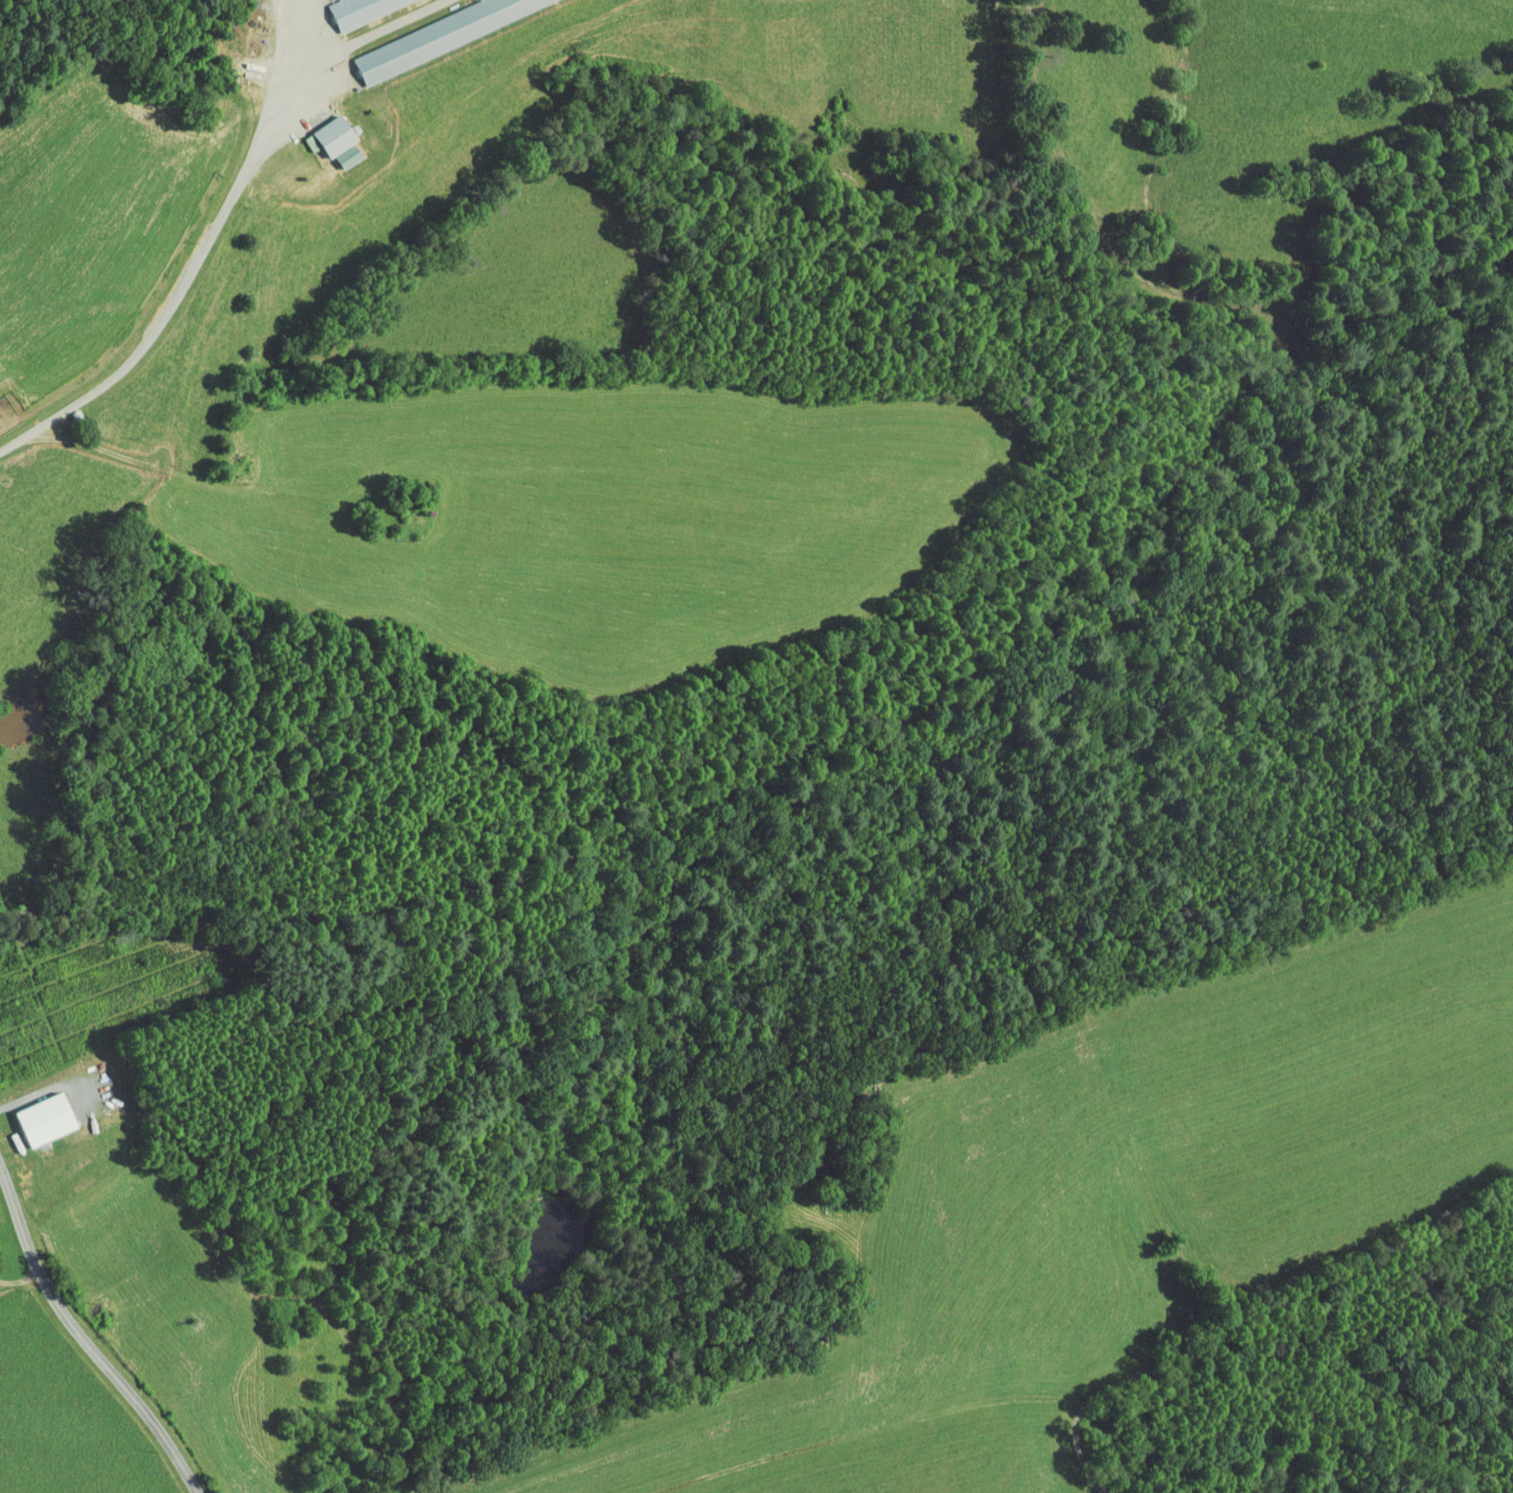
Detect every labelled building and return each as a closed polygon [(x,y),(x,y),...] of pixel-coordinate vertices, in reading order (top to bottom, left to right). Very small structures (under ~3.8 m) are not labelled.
[(320,17),(365,0),(313,0),(320,17)] [(528,0),(454,0),(336,50),(348,77),(528,0)] [(295,123),(310,151),(340,135),(325,107),(295,123)] [(318,149),(326,162),(345,150),(337,137),(318,149)] [(11,1142),(64,1121),(56,1101),(51,1103),(44,1085),(0,1103),(0,1115),(11,1142)]
